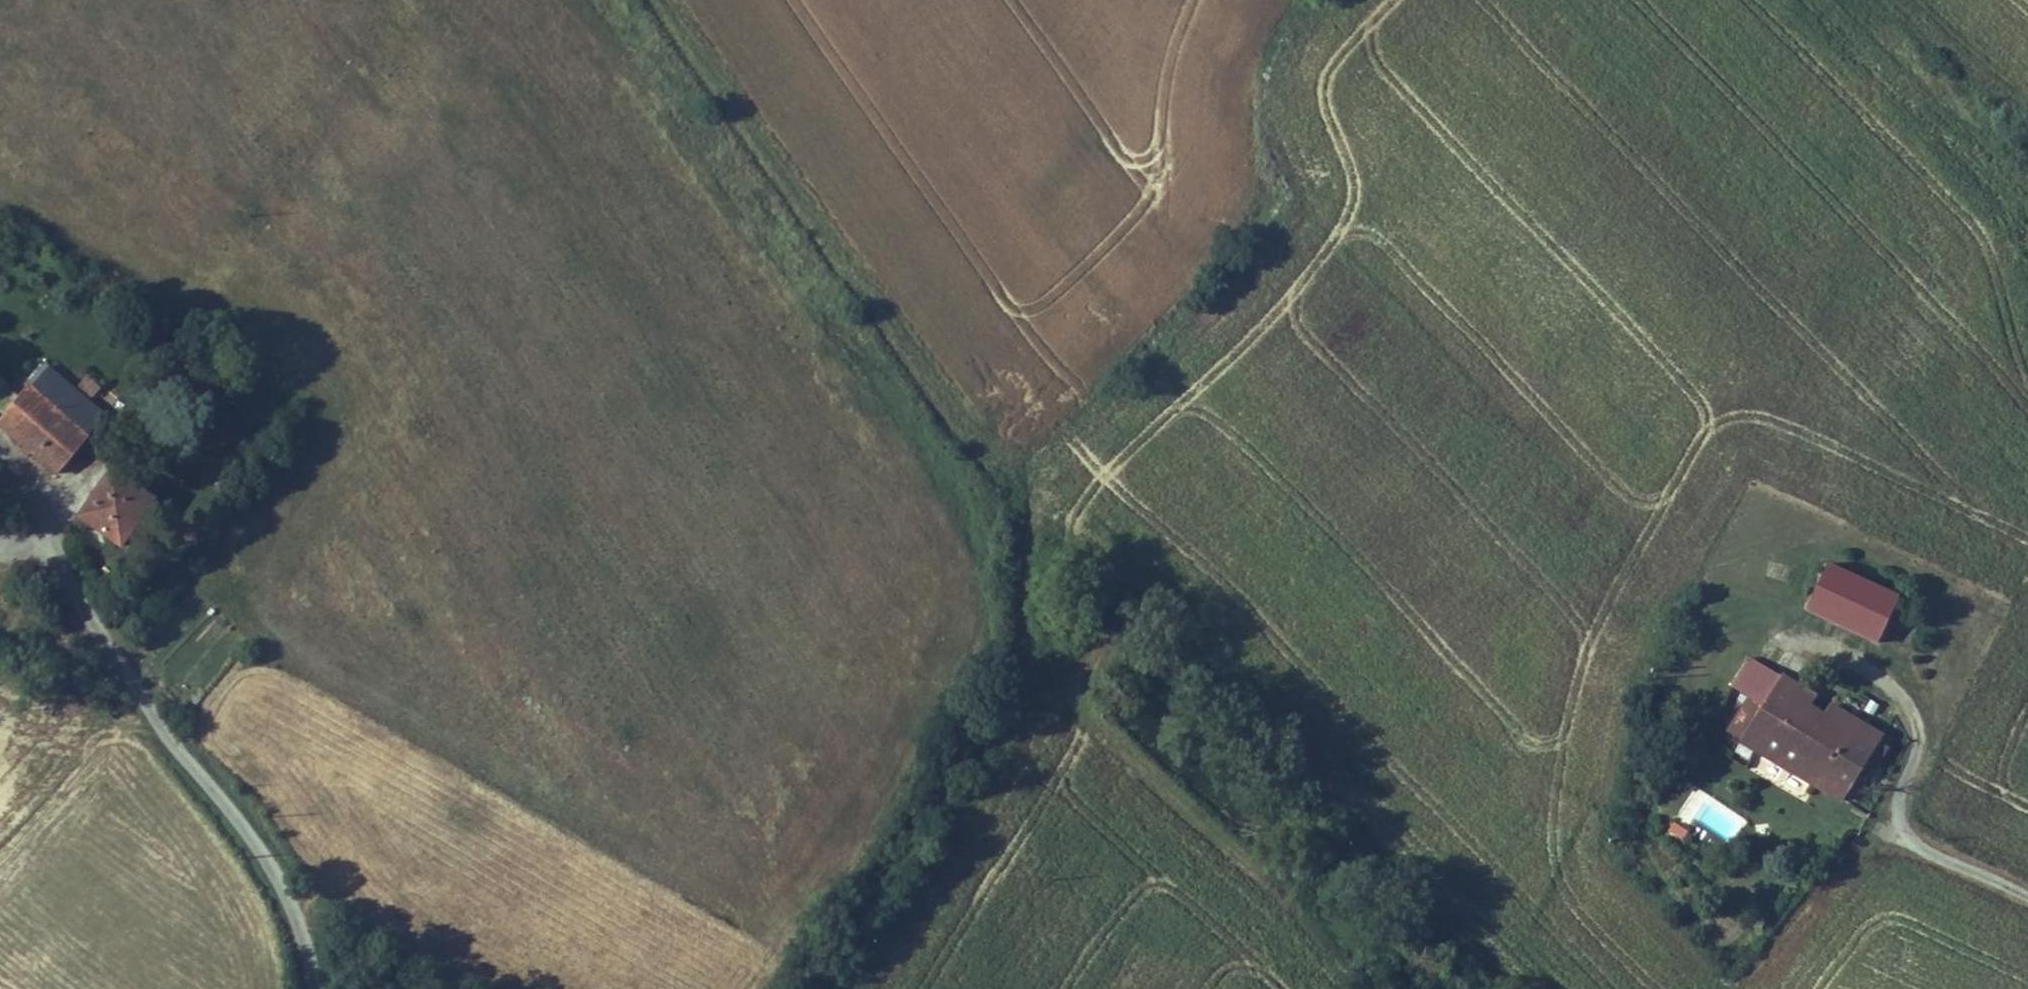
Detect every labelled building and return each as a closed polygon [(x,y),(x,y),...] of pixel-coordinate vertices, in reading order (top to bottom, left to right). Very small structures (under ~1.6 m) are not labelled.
[(26,357),(0,390),(0,430),(42,466),(86,410),(26,357)] [(85,397),(98,388),(85,372),(73,381),(85,397)] [(104,533),(133,486),(106,469),(101,477),(90,470),(66,509),(104,533)] [(1871,621),(1883,595),(1794,553),(1774,600),(1863,637),(1871,621)] [(1871,621),(1863,637),(1880,645),(1887,629),(1871,621)] [(1816,787),(1857,723),(1808,690),(1800,703),(1784,692),(1790,681),(1758,659),(1717,727),(1759,754),(1770,737),(1799,755),(1789,771),(1816,787)]
